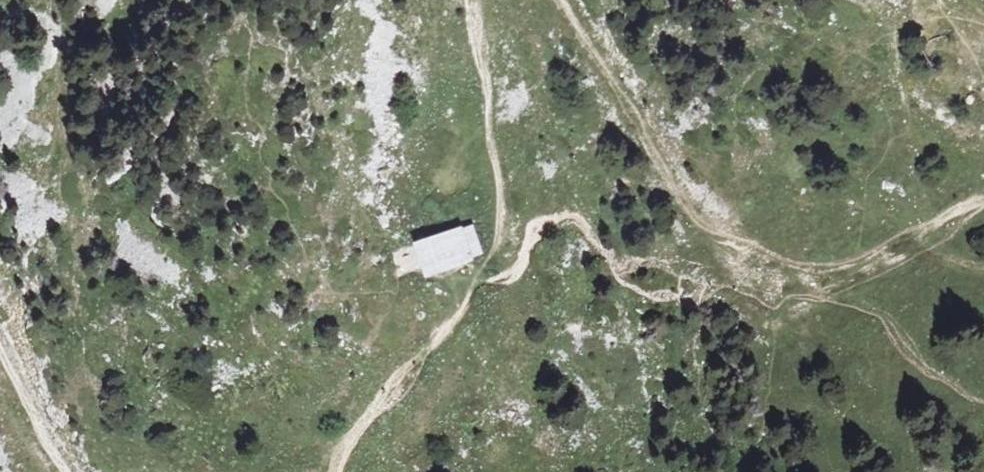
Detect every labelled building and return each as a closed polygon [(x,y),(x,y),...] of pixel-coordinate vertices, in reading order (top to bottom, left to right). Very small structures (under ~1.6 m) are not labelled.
[(435,247),(443,270),(470,260),(479,257),(467,224),(431,237),(435,247)] [(435,247),(431,237),(413,244),(425,276),(443,270),(435,247)]
